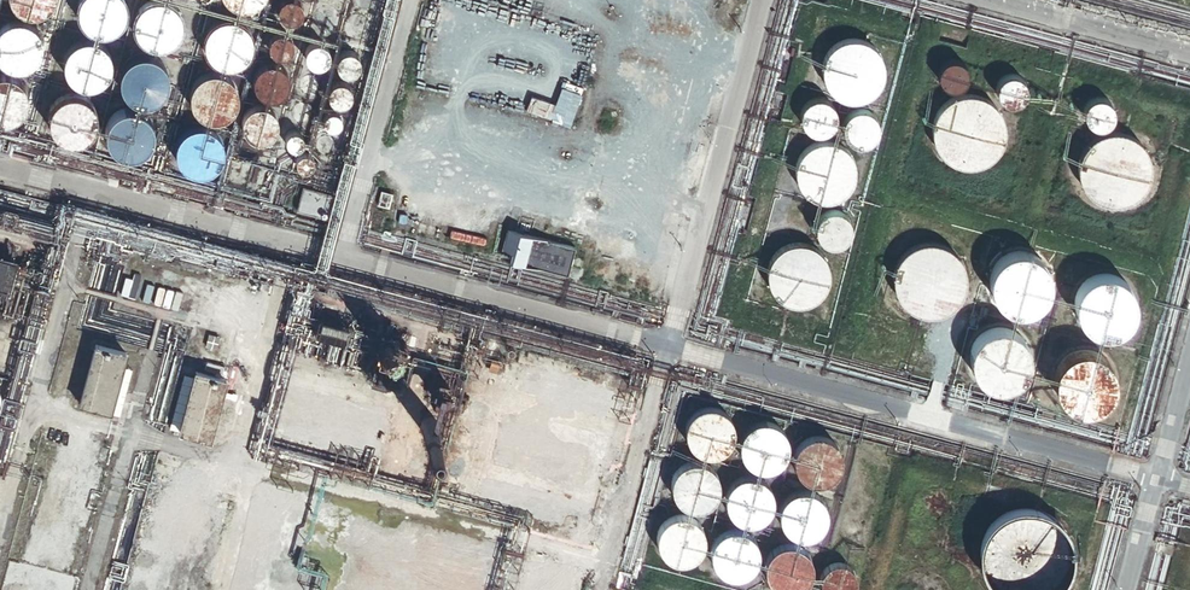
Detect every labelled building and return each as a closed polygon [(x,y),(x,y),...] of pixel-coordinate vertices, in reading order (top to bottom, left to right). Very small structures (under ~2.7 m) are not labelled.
[(54,0),(10,0),(11,3),(13,5),(15,7),(17,10),(19,11),(22,13),(24,14),(27,15),(30,15),(33,15),(36,15),(39,14),(42,13),(44,11),(47,10),(49,8),(51,5),(52,3),(54,0)] [(122,14),(123,11),(123,8),(123,5),(122,2),(122,0),(78,0),(77,2),(76,5),(76,8),(76,11),(77,14),(78,16),(79,19),(81,22),(82,24),(84,26),(87,28),(89,29),(92,30),(95,31),(98,31),(101,31),(104,31),(107,30),(110,29),(112,28),(115,26),(117,24),(119,22),(120,19),(121,17),(122,14)] [(178,33),(179,30),(180,27),(180,24),(180,21),(179,18),(178,15),(177,13),(176,10),(174,8),(172,6),(169,4),(167,3),(164,1),(161,1),(158,0),(155,0),(152,1),(149,1),(147,2),(144,4),(142,5),(140,7),(138,10),(136,12),(135,15),(134,18),(133,21),(133,24),(133,27),(134,29),(135,32),(136,35),(138,37),(139,40),(141,42),(144,43),(146,45),(149,46),(152,47),(155,47),(158,47),(161,47),(164,46),(166,45),(169,44),(171,42),(174,40),(175,38),(177,35),(178,33)] [(301,9),(300,6),(299,3),(297,1),(296,0),(282,0),(281,1),(279,3),(278,6),(277,9),(277,12),(278,15),(280,17),(282,19),(284,20),(287,21),(290,21),(293,21),(296,19),(298,17),(300,15),(301,12),(301,9)] [(250,51),(251,49),(252,46),(252,43),(252,40),(251,37),(250,34),(249,31),(248,29),(246,27),(244,25),(241,23),(239,21),(236,20),(233,20),(230,19),(227,19),(224,19),(221,20),(219,21),(216,23),(214,24),(212,26),(210,29),(208,31),(207,34),(206,37),(205,40),(205,42),(205,45),(206,48),(207,51),(208,54),(210,56),(211,59),(213,61),(216,62),(218,64),(221,65),(224,66),(227,66),(230,66),(233,66),(236,65),(238,64),(241,63),(243,61),(246,59),(247,57),(249,54),(250,51)] [(38,50),(38,47),(39,44),(38,41),(38,38),(37,35),(36,32),(34,30),(32,28),(30,26),(28,24),(25,22),(23,21),(20,21),(17,20),(14,20),(11,20),(8,21),(5,22),(3,24),(0,25),(0,26),(0,62),(2,63),(5,65),(8,66),(10,67),(13,67),(16,67),(19,67),(22,66),(25,65),(28,64),(30,62),(32,60),(34,58),(36,55),(37,52),(38,50)] [(290,48),(290,45),(290,42),(289,39),(287,37),(284,35),(281,34),(279,34),(276,34),(273,35),(270,37),(269,39),(267,42),(267,44),(267,47),(268,50),(269,53),(272,55),(274,56),(277,57),(280,57),(283,56),(285,55),(288,53),(289,51),(290,48)] [(883,73),(884,69),(883,65),(883,61),(881,57),(880,53),(877,50),(875,47),(872,44),(869,42),(865,40),(861,38),(857,37),(853,36),(849,36),(845,37),(841,38),(837,39),(834,41),(830,44),(827,47),(825,50),(822,53),(821,57),(819,61),(819,65),(818,69),(818,73),(819,77),(820,81),(822,85),(824,88),(827,91),(830,94),(833,97),(837,98),(841,100),(844,101),(849,102),(853,102),(857,101),(861,100),(865,99),(868,97),(872,94),(875,92),(877,89),(879,85),(881,81),(883,77),(883,73)] [(106,71),(107,68),(108,65),(108,62),(108,59),(107,56),(107,54),(105,51),(104,48),(102,46),(100,44),(97,42),(95,41),(92,40),(89,39),(86,38),(83,38),(80,39),(77,40),(75,41),(72,42),(70,44),(67,46),(66,48),(64,50),(63,53),(62,56),(61,59),(61,62),(61,65),(62,68),(63,71),(64,73),(65,76),(67,78),(69,80),(72,82),(74,83),(77,84),(80,85),(83,85),(86,85),(89,85),(92,84),(94,83),(97,82),(99,80),(102,78),(103,76),(105,73),(106,71)] [(326,57),(327,54),(326,51),(325,48),(323,46),(321,44),(318,43),(315,42),(312,43),(309,44),(307,45),(305,48),(304,50),(303,53),(303,56),(304,59),(306,62),(308,64),(310,65),(313,66),(316,66),(319,65),(322,64),(324,62),(325,59),(326,57)] [(358,63),(358,60),(358,57),(356,54),(355,52),(352,50),(350,49),(346,49),(344,49),(341,50),(338,52),(336,54),(335,57),(335,60),(335,63),(336,65),(337,68),(339,70),(342,71),(345,72),(348,72),(351,71),(353,70),(355,68),(357,65),(358,63)] [(164,86),(165,83),(165,80),(166,77),(165,74),(165,71),(164,68),(163,66),(161,63),(159,61),(157,59),(155,57),(152,56),(149,54),(146,54),(144,53),(141,53),(138,54),(135,54),(132,55),(130,57),(127,59),(125,61),(123,63),(121,66),(120,68),(119,71),(119,73),(119,77),(119,80),(119,83),(120,85),(121,88),(123,90),(125,93),(127,95),(129,96),(132,98),(135,99),(137,100),(140,100),(143,100),(146,100),(149,99),(152,98),(155,97),(157,95),(159,93),(161,91),(163,88),(164,86)] [(967,76),(968,74),(968,72),(968,70),(967,68),(967,66),(966,64),(965,63),(963,61),(962,60),(960,59),(958,58),(957,57),(955,56),(953,56),(951,56),(948,56),(947,57),(945,58),(943,59),(941,60),(940,61),(938,63),(937,64),(936,66),(936,68),(935,70),(935,72),(935,74),(936,76),(936,78),(937,80),(938,82),(940,83),(941,85),(943,86),(945,87),(946,88),(948,88),(950,88),(952,88),(955,88),(956,88),(958,87),(960,86),(962,85),(963,83),(964,82),(966,80),(966,78),(967,76)] [(289,78),(288,76),(288,73),(287,71),(285,70),(284,68),(282,66),(281,65),(279,64),(277,63),(274,62),(272,62),(270,62),(268,62),(265,63),(263,64),(262,65),(260,66),(258,68),(257,69),(255,71),(254,73),(254,76),(253,78),(253,80),(253,82),(254,84),(254,86),(255,88),(256,90),(258,92),(259,94),(261,95),(263,96),(265,97),(268,98),(270,98),(272,98),(274,98),(276,97),(279,96),(280,95),(282,94),(284,92),(285,91),(286,89),(287,87),(288,84),(289,82),(289,80),(289,78)] [(1026,90),(1027,88),(1027,86),(1027,84),(1026,82),(1026,80),(1025,78),(1024,76),(1023,75),(1021,74),(1019,72),(1018,71),(1016,71),(1014,70),(1012,70),(1010,70),(1008,70),(1006,70),(1004,71),(1002,72),(1000,73),(999,75),(998,76),(996,78),(996,80),(995,82),(995,84),(994,86),(995,88),(995,90),(996,92),(996,93),(998,95),(999,97),(1000,98),(1002,100),(1004,100),(1006,101),(1007,102),(1009,102),(1012,102),(1014,102),(1016,101),(1018,101),(1019,100),(1021,98),(1022,97),(1024,95),(1025,94),(1026,92),(1026,90)] [(234,105),(235,102),(235,99),(235,96),(235,93),(235,91),(234,88),(232,85),(231,82),(229,80),(227,78),(225,76),(222,75),(219,74),(216,73),(213,73),(210,73),(208,73),(205,74),(202,75),(199,76),(197,78),(195,80),(193,82),(191,85),(190,87),(189,90),(188,93),(188,96),(188,99),(189,102),(190,105),(191,107),(193,110),(194,112),(197,114),(199,116),(202,117),(204,119),(207,119),(210,120),(213,120),(216,119),(219,119),(221,118),(224,116),(227,114),(229,113),(231,110),(232,108),(234,105)] [(24,103),(25,100),(25,97),(25,94),(24,91),(24,89),(22,86),(21,83),(19,81),(17,79),(14,77),(12,76),(9,75),(6,74),(3,74),(0,74),(0,121),(3,121),(6,120),(9,120),(11,119),(14,117),(17,115),(19,113),(21,111),(22,109),(23,106),(24,103)] [(350,95),(350,92),(350,89),(349,87),(347,84),(344,82),(342,81),(339,81),(336,81),(333,82),(330,84),(329,86),(327,89),(327,92),(327,95),(328,98),(329,100),(332,102),(334,104),(337,104),(340,105),(343,104),(345,102),(348,100),(349,98),(350,95)] [(1004,140),(1005,135),(1005,130),(1005,125),(1004,121),(1002,116),(1000,112),(998,108),(995,104),(991,101),(987,98),(983,95),(979,94),(974,92),(969,92),(965,92),(960,92),(955,93),(951,95),(947,97),(943,100),(939,103),(936,107),(933,111),(931,116),(930,120),(929,125),(928,130),(929,134),(930,139),(931,144),(933,148),(936,152),(939,156),(942,159),(946,162),(950,164),(955,166),(959,167),(964,168),(969,168),(974,168),(978,166),(983,165),(987,162),(991,160),(994,156),(998,153),(1000,149),(1002,144),(1004,140)] [(93,127),(94,124),(94,121),(95,118),(94,115),(94,112),(93,110),(92,107),(90,104),(88,102),(86,100),(84,98),(81,97),(79,96),(76,95),(73,94),(70,94),(67,95),(64,95),(61,97),(59,98),(56,100),(54,102),(52,104),(51,106),(49,109),(48,112),(48,115),(48,118),(48,121),(48,123),(49,126),(51,129),(52,132),(54,134),(56,136),(58,138),(61,139),(64,140),(67,141),(69,141),(72,141),(75,141),(78,140),(81,139),(84,138),(86,136),(88,134),(90,132),(92,129),(93,127)] [(1113,114),(1114,112),(1114,110),(1114,108),(1113,106),(1113,104),(1112,102),(1111,100),(1110,99),(1108,97),(1106,96),(1105,95),(1103,94),(1101,94),(1099,94),(1097,94),(1095,94),(1093,94),(1091,95),(1089,96),(1087,97),(1086,99),(1085,100),(1084,102),(1083,104),(1082,106),(1082,108),(1081,110),(1082,112),(1082,114),(1083,116),(1083,118),(1084,119),(1086,121),(1087,122),(1089,123),(1091,124),(1092,125),(1095,126),(1097,126),(1099,126),(1100,126),(1103,125),(1104,125),(1106,124),(1108,123),(1110,121),(1111,120),(1112,118),(1113,116),(1113,114)] [(834,113),(833,110),(832,108),(832,106),(830,104),(829,103),(827,101),(825,100),(823,99),(822,98),(819,97),(817,97),(815,97),(813,97),(810,98),(808,98),(806,100),(804,101),(803,102),(801,104),(800,106),(799,108),(799,110),(798,112),(798,115),(798,117),(799,119),(799,121),(800,123),(801,125),(803,127),(804,128),(806,130),(808,131),(810,132),(812,132),(815,132),(817,132),(819,132),(821,132),(823,131),(825,130),(827,128),(829,127),(830,125),(831,123),(832,121),(833,119),(834,117),(834,115),(834,113)] [(276,120),(275,118),(275,116),(274,114),(273,112),(271,110),(269,109),(268,107),(266,106),(264,105),(262,105),(259,105),(257,105),(255,105),(253,105),(251,106),(249,107),(247,109),(245,110),(244,112),(242,114),(241,116),(241,118),(240,120),(240,122),(240,124),(241,127),(241,129),(242,131),(244,133),(245,134),(247,136),(248,137),(250,139),(252,139),(255,140),(257,140),(259,140),(261,140),(263,139),(266,139),(267,138),(269,136),(271,135),(272,133),(274,131),(275,129),(275,127),(276,125),(276,122),(276,120)] [(148,140),(149,137),(150,134),(150,131),(150,128),(149,125),(149,122),(147,119),(146,117),(144,115),(142,113),(139,111),(137,110),(134,109),(131,108),(128,107),(125,107),(122,108),(120,108),(117,110),(114,111),(112,113),(110,115),(108,117),(106,119),(105,122),(104,125),(103,128),(103,131),(103,134),(104,136),(105,139),(106,142),(108,145),(109,147),(112,149),(114,151),(117,152),(119,153),(122,154),(125,154),(128,154),(131,154),(134,153),(137,152),(139,151),(142,149),(144,147),(146,145),(147,142),(148,140)] [(877,124),(877,121),(876,119),(875,117),(874,115),(873,114),(871,112),(869,111),(867,110),(865,109),(863,108),(861,108),(858,108),(856,108),(854,109),(852,110),(850,111),(848,112),(847,113),(845,115),(844,117),(843,119),(842,121),(842,123),(842,126),(842,128),(842,130),(843,132),(844,134),(845,136),(846,138),(848,139),(850,141),(852,142),(854,143),(856,143),(858,144),(860,144),(863,143),(865,143),(867,142),(869,141),(871,140),(872,138),(874,136),(875,134),(876,133),(877,130),(877,128),(877,126),(877,124)] [(341,121),(341,119),(341,117),(340,115),(338,113),(336,112),(335,111),(332,111),(330,111),(328,112),(327,113),(325,115),(324,117),(324,119),(324,121),(325,123),(326,125),(327,127),(329,128),(331,128),(333,128),(335,128),(337,127),(339,125),(340,123),(341,121)] [(220,158),(221,155),(221,152),(221,149),(221,147),(221,144),(220,141),(219,138),(217,136),(215,133),(213,131),(211,129),(208,128),(205,127),(202,126),(200,126),(197,126),(194,126),(191,127),(188,128),(185,129),(183,131),(181,133),(179,135),(177,138),(176,141),(175,143),(175,146),(174,149),(175,152),(175,155),(176,158),(177,160),(179,163),(181,165),(183,167),(185,169),(188,170),(191,172),(193,172),(196,173),(199,173),(202,172),(205,172),(208,171),(210,169),(213,167),(215,165),(217,163),(218,161),(220,158)] [(1151,177),(1152,172),(1153,167),(1152,163),(1152,158),(1150,153),(1148,149),(1146,145),(1143,141),(1139,138),(1135,135),(1131,133),(1127,131),(1122,130),(1117,129),(1112,129),(1108,130),(1103,131),(1098,132),(1094,135),(1090,137),(1087,141),(1084,145),(1081,148),(1079,153),(1078,157),(1077,162),(1076,167),(1077,172),(1077,176),(1079,181),(1081,185),(1083,189),(1086,193),(1090,196),(1094,199),(1098,202),(1102,204),(1107,205),(1112,205),(1117,205),(1121,205),(1126,204),(1131,202),(1135,200),(1139,197),(1142,194),(1145,190),(1148,186),(1150,181),(1151,177)] [(300,141),(300,139),(300,137),(299,135),(297,134),(296,132),(294,131),(292,131),(289,131),(288,132),(286,133),(284,135),(283,137),(283,139),(283,141),(284,143),(285,145),(287,147),(288,148),(291,148),(292,148),(295,148),(297,147),(298,145),(299,143),(300,141)] [(332,145),(333,143),(332,141),(331,139),(330,138),(328,136),(326,136),(324,135),(322,136),(320,136),(318,138),(317,139),(316,141),(315,144),(316,145),(316,148),(317,149),(319,151),(321,152),(323,152),(325,152),(327,152),(329,151),(331,149),(332,148),(332,145)] [(857,174),(857,170),(857,166),(857,162),(855,158),(854,155),(852,151),(849,148),(846,145),(843,143),(839,140),(835,139),(831,138),(827,137),(823,137),(819,138),(815,139),(811,140),(808,142),(804,145),(801,147),(798,151),(796,154),(794,158),(793,162),(792,166),(792,170),(792,174),(793,178),(794,182),(796,185),(798,189),(801,192),(804,195),(807,198),(811,200),(814,201),(818,202),(823,203),(827,203),(831,202),(835,201),(839,200),(842,198),(846,195),(849,192),(851,189),(853,186),(855,182),(856,178),(857,174)] [(311,163),(311,161),(311,159),(310,157),(309,155),(307,154),(305,153),(303,153),(301,153),(299,154),(297,155),(296,157),(295,159),(294,161),(294,163),(295,165),(296,167),(298,168),(300,169),(302,170),(304,170),(306,169),(308,168),(309,167),(310,165),(311,163)] [(244,176),(244,174),(244,172),(244,171),(243,169),(242,168),(241,167),(239,166),(237,166),(235,166),(234,167),(232,168),(231,169),(230,170),(230,172),(230,174),(231,176),(232,177),(233,179),(234,179),(236,180),(238,180),(240,179),(241,179),(243,177),(244,176)] [(332,195),(302,188),(297,209),(326,217),(332,195)] [(386,205),(389,194),(380,192),(378,203),(386,205)] [(851,235),(851,233),(852,230),(852,228),(852,226),(851,223),(851,221),(850,219),(848,217),(847,215),(845,213),(843,212),(841,210),(839,210),(836,209),(834,209),(831,209),(829,209),(827,209),(824,210),(822,211),(820,213),(818,215),(817,216),(816,218),(814,221),(814,223),(813,225),(813,228),(813,230),(814,233),(814,235),(815,237),(817,239),(818,241),(820,243),(822,244),(824,246),(826,246),(829,247),(831,247),(834,247),(836,247),(838,246),(841,246),(843,244),(845,243),(847,241),(848,239),(849,237),(851,235)] [(574,245),(506,228),(498,256),(567,274),(574,245)] [(828,276),(828,272),(828,268),(827,264),(826,260),(824,256),(822,253),(819,250),(816,247),(813,245),(809,242),(806,241),(802,240),(798,239),(794,239),(789,240),(786,241),(782,242),(778,244),(775,247),(772,249),(769,253),(767,256),(765,260),(764,264),(763,268),(763,272),(763,276),(764,280),(765,284),(767,288),(769,291),(771,294),(774,297),(778,299),(781,302),(785,303),(789,304),(793,305),(797,305),(801,304),(805,303),(809,302),(813,300),(816,297),(819,294),(822,291),(824,288),(826,284),(827,280),(828,276)] [(964,287),(965,282),(965,278),(965,273),(964,268),(962,263),(960,259),(958,255),(955,251),(951,248),(947,245),(943,243),(939,241),(934,240),(929,239),(925,239),(920,240),(915,241),(911,243),(906,245),(902,248),(899,251),(896,255),(893,259),(891,263),(890,268),(889,272),(888,277),(889,282),(889,287),(891,291),(893,296),(896,300),(898,303),(902,307),(906,310),(910,312),(915,314),(919,315),(924,316),(929,316),(934,315),(938,314),(943,312),(947,310),(951,307),(954,304),(957,300),(960,296),(962,292),(964,287)] [(1048,289),(1048,286),(1049,282),(1049,278),(1048,275),(1047,271),(1045,268),(1043,265),(1041,262),(1038,259),(1035,257),(1032,255),(1029,254),(1025,253),(1021,252),(1018,252),(1014,253),(1010,254),(1007,255),(1004,257),(1001,259),(998,261),(996,264),(994,267),(992,271),(991,274),(990,278),(990,282),(990,285),(991,289),(992,292),(994,296),(995,299),(998,302),(1000,304),(1003,306),(1007,308),(1010,310),(1014,311),(1017,311),(1021,311),(1025,311),(1028,310),(1032,308),(1035,307),(1038,305),(1041,302),(1043,299),(1045,296),(1047,293),(1048,289)] [(1133,310),(1133,307),(1134,303),(1134,299),(1133,296),(1132,292),(1130,289),(1128,286),(1126,283),(1123,280),(1120,278),(1117,276),(1114,275),(1110,274),(1106,273),(1103,273),(1099,274),(1095,275),(1092,276),(1089,278),(1086,280),(1083,283),(1081,285),(1079,288),(1077,292),(1076,295),(1075,299),(1075,303),(1075,306),(1076,310),(1077,313),(1078,317),(1080,320),(1083,323),(1085,325),(1088,327),(1092,329),(1095,331),(1099,332),(1102,332),(1106,332),(1110,332),(1113,331),(1117,329),(1120,328),(1123,325),(1126,323),(1128,320),(1130,317),(1132,314),(1133,310)] [(1027,364),(1028,360),(1028,356),(1028,353),(1027,349),(1026,346),(1024,343),(1022,339),(1020,336),(1017,334),(1014,332),(1011,330),(1008,328),(1004,328),(1000,327),(997,327),(993,327),(990,328),(986,330),(983,331),(980,334),(977,336),(975,339),(973,342),(971,345),(970,349),(969,352),(969,356),(969,360),(970,363),(971,367),(973,370),(974,373),(977,376),(980,379),(982,381),(986,383),(989,384),(993,385),(996,386),(1000,386),(1004,385),(1007,384),(1011,383),(1014,381),(1017,379),(1020,377),(1022,374),(1024,371),(1026,367),(1027,364)] [(108,411),(124,353),(95,345),(79,404),(108,411)] [(1115,386),(1116,382),(1116,378),(1116,375),(1115,371),(1114,368),(1112,364),(1110,361),(1108,358),(1105,356),(1102,353),(1099,352),(1096,350),(1092,349),(1089,349),(1085,349),(1081,349),(1078,350),(1074,351),(1071,353),(1068,355),(1065,358),(1063,361),(1061,364),(1059,367),(1058,371),(1057,374),(1057,378),(1057,382),(1058,385),(1059,389),(1061,392),(1063,395),(1065,398),(1068,401),(1071,403),(1074,405),(1077,406),(1081,407),(1085,408),(1088,408),(1092,407),(1096,406),(1099,405),(1102,403),(1105,401),(1108,399),(1110,396),(1112,393),(1114,389),(1115,386)] [(211,447),(229,382),(195,373),(193,379),(184,377),(169,431),(178,433),(177,438),(211,447)] [(730,438),(731,435),(731,432),(731,429),(731,426),(731,423),(730,421),(729,418),(727,415),(725,413),(723,411),(721,409),(718,408),(715,407),(712,406),(709,406),(706,406),(703,406),(701,407),(698,408),(695,409),(693,411),(691,413),(689,415),(687,417),(686,420),(685,423),(684,426),(684,429),(684,432),(685,435),(686,438),(687,440),(689,443),(690,445),(693,447),(695,449),(697,450),(700,451),(703,452),(706,453),(709,453),(712,452),(715,452),(718,450),(720,449),(723,447),(725,445),(727,443),(728,440),(730,438)] [(434,428),(434,426),(433,424),(432,422),(430,421),(428,420),(426,421),(424,422),(423,423),(423,425),(423,427),(424,429),(425,431),(427,432),(429,432),(431,431),(433,430),(434,428)] [(785,452),(786,449),(786,446),(786,443),(786,440),(786,438),(785,435),(784,432),(782,430),(780,427),(778,425),(776,424),(773,422),(770,421),(767,420),(765,420),(762,420),(759,420),(756,421),(753,422),(750,423),(748,425),(746,427),(744,429),(742,432),(741,434),(740,437),(739,440),(739,443),(739,446),(740,449),(741,452),(742,455),(744,457),(746,459),(748,462),(750,463),(753,465),(755,466),(758,467),(761,467),(764,467),(767,467),(770,466),(773,465),(775,463),(778,462),(780,460),(782,457),(783,455),(785,452)] [(840,467),(841,465),(841,462),(841,459),(841,456),(841,453),(840,450),(839,448),(837,445),(835,443),(833,441),(831,439),(828,437),(825,436),(822,436),(819,435),(817,435),(814,436),(811,436),(808,437),(805,439),(803,440),(801,443),(799,445),(797,447),(796,450),(795,453),(794,456),(794,459),(794,461),(795,465),(796,467),(797,470),(799,472),(801,475),(803,477),(805,479),(808,480),(810,481),(813,482),(816,482),(819,482),(822,482),(825,481),(828,480),(830,479),(833,477),(835,475),(837,473),(839,470),(840,467)] [(715,493),(716,490),(716,487),(717,484),(716,481),(716,478),(715,475),(714,473),(712,470),(710,468),(708,466),(706,464),(703,462),(700,461),(698,461),(695,460),(692,460),(689,461),(686,461),(683,462),(680,464),(678,466),(676,467),(674,470),(672,472),(671,475),(670,478),(670,481),(669,484),(670,487),(670,489),(671,492),(672,495),(674,498),(676,500),(678,502),(680,504),(683,505),(686,506),(688,507),(692,507),(694,507),(697,507),(700,506),(703,505),(706,504),(708,502),(710,500),(712,498),(714,495),(715,493)] [(770,507),(771,504),(771,501),(771,498),(771,495),(771,493),(770,489),(769,487),(767,484),(765,482),(763,480),(761,478),(758,477),(755,476),(752,475),(749,475),(746,475),(744,475),(741,476),(738,477),(735,478),(733,480),(731,482),(729,484),(727,487),(726,489),(725,492),(724,495),(724,498),(724,501),(725,504),(726,507),(727,509),(729,512),(731,514),(733,516),(735,518),(738,519),(740,520),(743,521),(746,522),(749,522),(752,521),(755,521),(758,519),(760,518),(763,516),(765,514),(767,512),(768,510),(770,507)] [(825,522),(826,519),(826,516),(827,513),(826,510),(826,507),(825,505),(824,502),(822,499),(820,497),(818,495),(816,493),(813,492),(810,491),(807,490),(805,490),(802,490),(799,490),(796,491),(793,492),(790,493),(788,495),(786,497),(784,499),(782,502),(781,504),(780,507),(780,510),(779,513),(780,516),(780,519),(781,521),(782,524),(784,527),(786,529),(788,531),(790,533),(793,534),(796,536),(798,536),(801,537),(804,537),(807,536),(810,536),(813,535),(816,533),(818,532),(820,529),(822,527),(824,525),(825,522)] [(1073,553),(1072,547),(1071,541),(1069,535),(1067,530),(1063,524),(1060,520),(1055,515),(1051,512),(1045,509),(1039,507),(1034,505),(1028,504),(1022,504),(1015,505),(1010,506),(1004,509),(999,512),(994,515),(989,519),(985,524),(982,529),(979,534),(978,540),(976,546),(976,552),(976,558),(977,564),(979,570),(982,575),(985,581),(989,585),(993,589),(994,589),(1055,589),(1059,586),(1063,581),(1066,576),(1069,571),(1071,565),(1072,559),(1073,553)] [(702,547),(703,544),(703,541),(703,538),(703,535),(703,532),(702,529),(700,527),(699,524),(697,522),(695,520),(693,518),(690,517),(687,516),(684,515),(681,514),(678,514),(676,515),(673,515),(670,517),(667,518),(665,520),(663,522),(661,524),(659,527),(658,529),(657,532),(656,535),(656,538),(656,541),(657,544),(658,547),(659,549),(661,552),(662,554),(665,556),(667,558),(670,559),(672,560),(675,561),(678,561),(681,561),(684,561),(687,560),(690,559),(692,558),(695,556),(697,554),(699,552),(700,550),(702,547)] [(756,561),(757,558),(757,555),(757,553),(757,550),(757,547),(756,544),(755,541),(753,539),(751,536),(749,534),(747,533),(744,531),(741,530),(738,529),(735,529),(733,529),(730,529),(727,530),(724,531),(721,532),(719,534),(717,536),(715,538),(713,541),(712,544),(711,546),(710,549),(710,552),(710,555),(711,558),(712,561),(713,563),(715,566),(716,568),(719,570),(721,572),(724,574),(726,575),(729,575),(732,576),(735,576),(738,575),(741,575),(744,574),(746,572),(749,571),(751,569),(753,566),(754,564),(756,561)] [(810,574),(811,571),(811,567),(811,564),(810,562),(809,559),(808,556),(806,554),(805,551),(802,549),(800,548),(797,546),(795,545),(792,544),(789,544),(786,544),(783,544),(780,545),(777,546),(775,547),(772,549),(770,551),(768,553),(767,556),(765,559),(764,561),(764,564),(764,567),(764,570),(764,573),(765,576),(767,579),(768,581),(770,583),(772,585),(774,587),(777,589),(780,589),(781,589),(794,589),(797,589),(800,587),(802,586),(804,584),(806,581),(808,579),(809,576),(810,574)] [(856,587),(856,584),(857,582),(856,579),(856,577),(855,575),(854,572),(853,570),(851,568),(850,567),(848,565),(845,564),(843,563),(841,563),(838,562),(836,562),(834,563),(831,563),(829,564),(827,565),(825,567),(823,568),(821,570),(820,572),(819,574),(818,577),(818,579),(818,582),(818,584),(818,586),(819,589),(820,589),(855,589),(856,587)]
